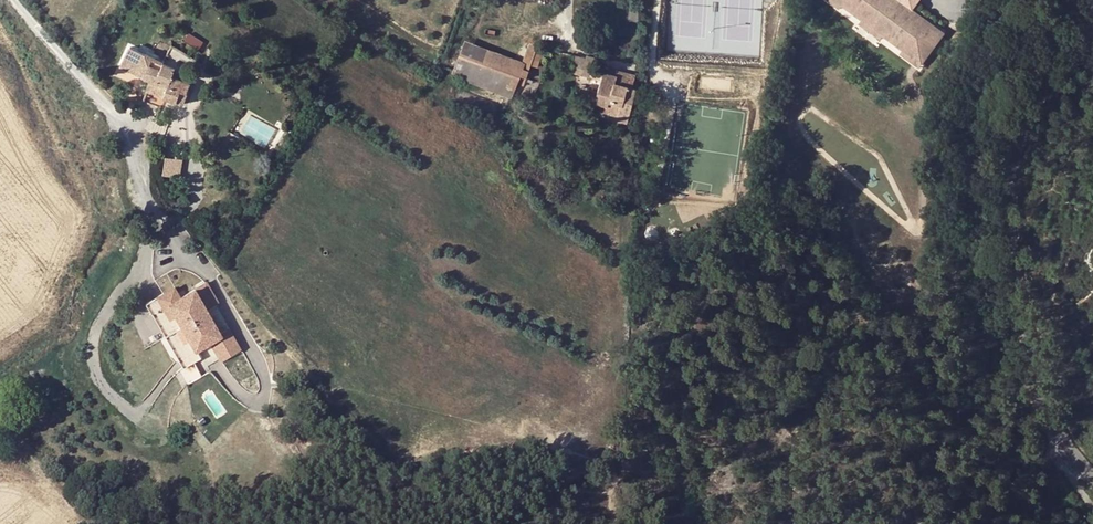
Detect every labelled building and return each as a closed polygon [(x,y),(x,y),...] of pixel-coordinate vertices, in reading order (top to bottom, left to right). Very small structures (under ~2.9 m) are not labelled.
[(840,13),(843,7),(834,1),(835,0),(823,0),(840,13)] [(834,1),(843,7),(863,21),(885,37),(906,52),(917,60),(920,56),(928,62),(938,48),(934,45),(940,37),(923,25),(927,19),(913,9),(907,5),(911,0),(835,0),(834,1)] [(907,5),(913,9),(920,0),(911,0),(907,5)] [(636,17),(636,7),(627,7),(626,16),(636,17)] [(927,19),(923,25),(940,37),(934,45),(938,48),(948,34),(927,19)] [(863,21),(860,26),(882,42),(885,37),(863,21)] [(520,60),(464,39),(452,72),(473,81),(472,84),(501,95),(503,88),(509,71),(510,68),(516,69),(520,60)] [(527,42),(520,60),(528,63),(535,46),(527,42)] [(535,46),(528,63),(535,66),(542,48),(535,46)] [(172,78),(176,70),(130,47),(120,66),(136,75),(152,79),(142,99),(157,107),(163,97),(181,105),(189,87),(172,78)] [(906,52),(902,57),(921,70),(928,62),(920,56),(917,60),(906,52)] [(568,63),(586,68),(590,55),(583,53),(582,57),(571,53),(568,63)] [(584,75),(586,68),(568,63),(567,70),(584,75)] [(601,72),(593,102),(608,106),(607,109),(621,113),(623,106),(627,108),(632,88),(635,75),(617,70),(615,76),(601,72)] [(509,71),(503,88),(510,91),(513,83),(516,74),(509,71)] [(521,86),(524,77),(516,74),(513,83),(521,86)] [(160,172),(181,173),(182,156),(161,155),(160,172)] [(218,276),(206,282),(217,302),(228,295),(218,276)] [(217,302),(206,282),(191,290),(186,280),(158,296),(177,329),(194,320),(219,305),(217,302)] [(194,320),(177,329),(194,361),(212,351),(209,346),(223,338),(221,335),(232,329),(231,327),(219,305),(194,320)] [(251,343),(240,322),(231,327),(232,329),(221,335),(223,338),(232,354),(251,343)]
